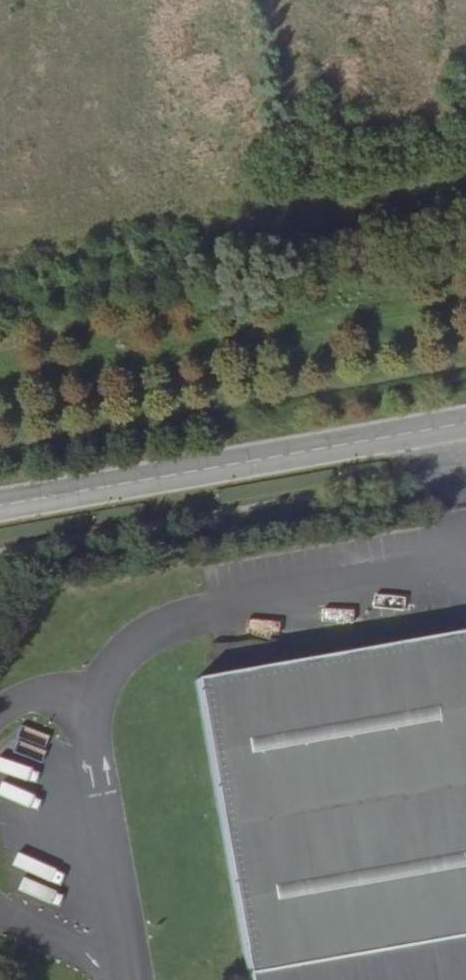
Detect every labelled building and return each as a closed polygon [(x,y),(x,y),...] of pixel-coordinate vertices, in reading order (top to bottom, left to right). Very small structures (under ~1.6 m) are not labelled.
[(210,673),(264,979),(465,979),(465,628),(210,673)]
